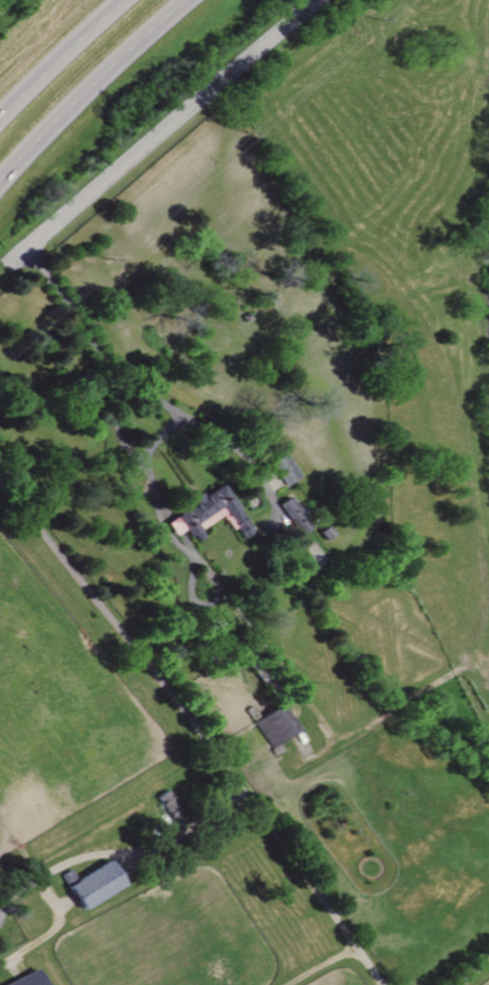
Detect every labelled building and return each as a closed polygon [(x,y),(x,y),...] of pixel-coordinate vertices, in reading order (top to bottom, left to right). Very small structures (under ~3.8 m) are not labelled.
[(286,486),(301,476),(286,453),(271,463),(286,486)] [(223,516),(232,531),(236,528),(242,538),(253,532),(225,484),(202,496),(201,493),(191,499),(195,505),(167,521),(175,535),(184,530),(188,536),(223,516)] [(279,504),(301,535),(312,527),(290,496),(279,504)] [(272,749),(301,731),(284,704),(255,722),(272,749)] [(126,886),(113,861),(70,885),(83,909),(126,886)] [(40,970),(3,984),(47,984),(40,970)]
